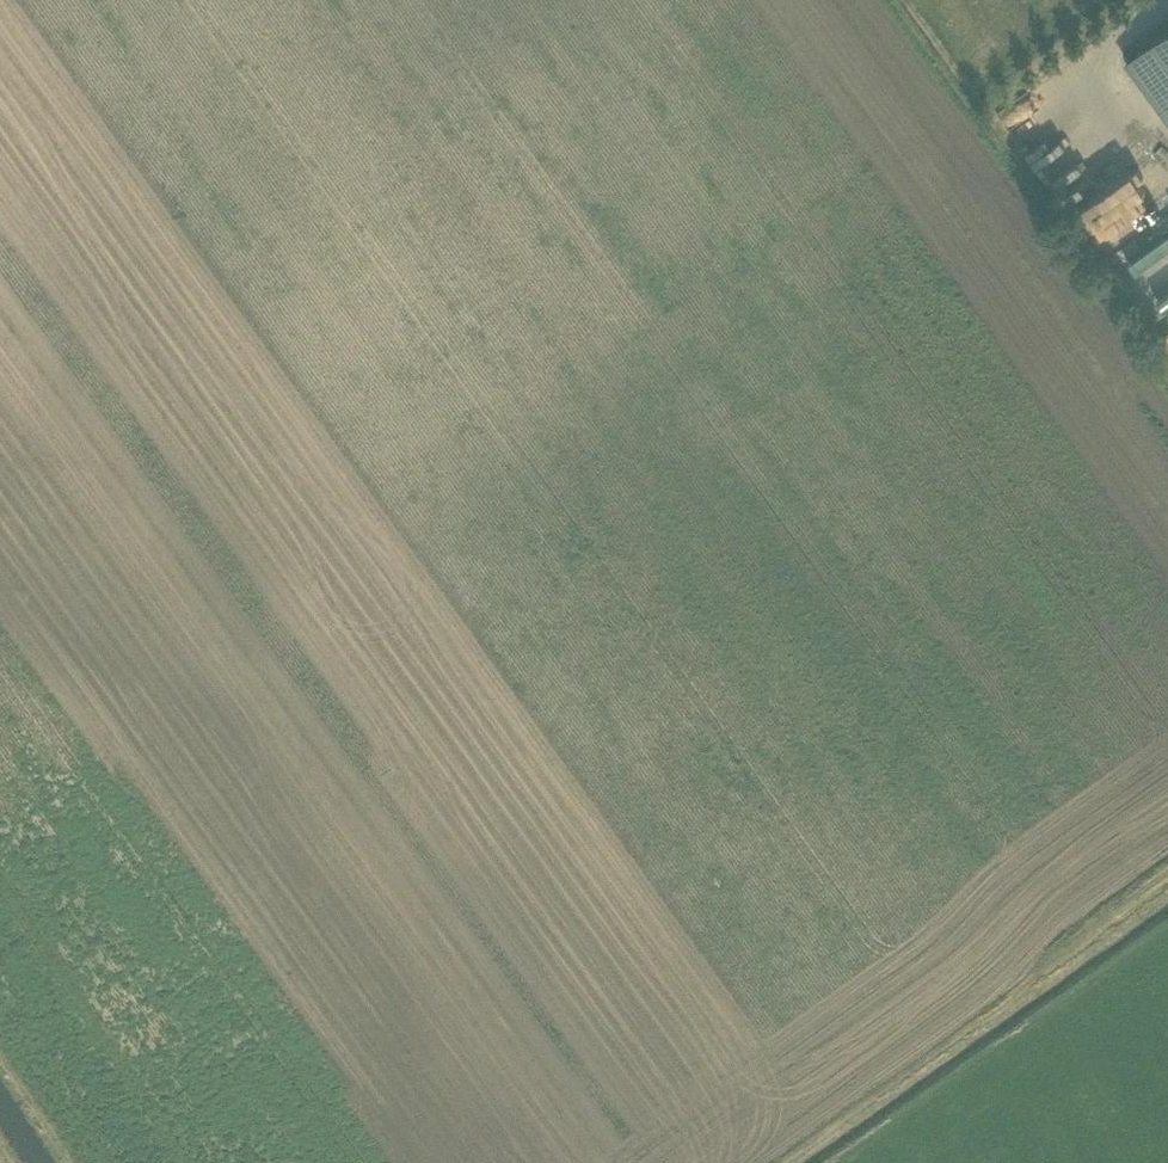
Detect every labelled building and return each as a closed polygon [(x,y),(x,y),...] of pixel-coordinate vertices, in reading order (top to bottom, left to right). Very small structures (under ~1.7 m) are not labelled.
[(1126,62),(1167,120),(1167,31),(1126,62)] [(1037,166),(1053,155),(1060,165),(1066,161),(1058,150),(1064,146),(1039,110),(1011,130),(1037,166)] [(1136,281),(1164,320),(1167,317),(1167,217),(1119,252),(1137,276),(1166,256),(1167,259),(1136,281)]
